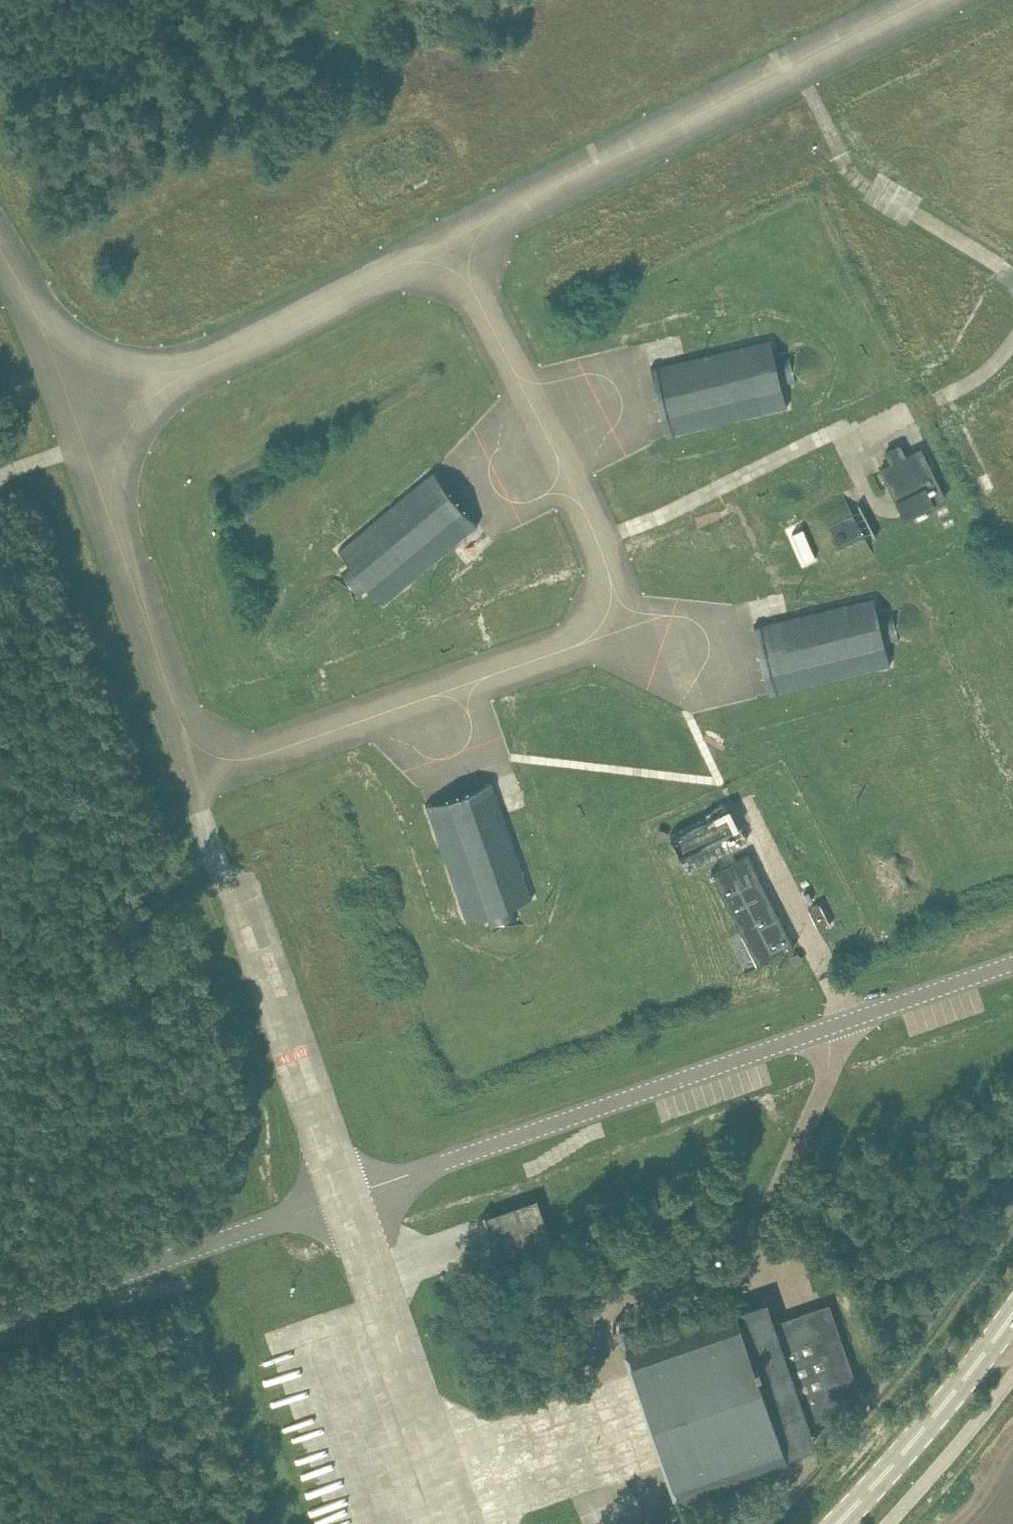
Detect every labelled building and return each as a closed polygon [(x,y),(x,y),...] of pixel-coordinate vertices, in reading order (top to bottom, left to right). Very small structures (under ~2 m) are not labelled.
[(796,384),(789,355),(776,358),(771,338),(651,366),(667,435),(787,407),(783,387),(796,384)] [(904,516),(944,496),(920,447),(905,455),(900,445),(898,444),(885,450),(891,462),(880,467),(904,516)] [(433,469),(338,549),(351,564),(340,573),(360,596),(370,587),(383,603),(478,523),(433,469)] [(839,547),(863,535),(873,556),(874,555),(842,492),(841,492),(851,513),(828,525),(839,547)] [(886,645),(899,642),(892,613),(879,616),(874,596),(754,625),(770,693),(890,665),(886,645)] [(489,927),(517,916),(513,904),(532,897),(492,780),(425,803),(466,920),(485,913),(489,927)] [(670,834),(674,844),(687,869),(716,854),(731,846),(747,839),(730,804),(670,834)] [(794,945),(747,852),(737,858),(731,846),(716,854),(722,865),(711,871),(758,964),(794,945)] [(834,930),(823,908),(812,914),(823,936),(834,930)] [(551,1236),(537,1196),(487,1213),(485,1212),(483,1213),(498,1256),(501,1256),(501,1254),(551,1236)] [(763,1300),(751,1304),(739,1309),(737,1309),(733,1296),(720,1300),(717,1293),(714,1294),(716,1301),(707,1304),(704,1297),(701,1298),(703,1306),(702,1306),(693,1309),(691,1302),(687,1303),(690,1310),(680,1314),(678,1306),(674,1308),(676,1315),(667,1318),(664,1311),(661,1312),(663,1319),(654,1323),(651,1316),(647,1317),(650,1324),(640,1327),(638,1320),(634,1321),(637,1329),(627,1332),(625,1325),(621,1326),(684,1510),(688,1509),(686,1501),(695,1498),(698,1505),(701,1504),(699,1497),(708,1493),(711,1501),(715,1499),(712,1492),(722,1489),(724,1496),(728,1495),(725,1488),(735,1484),(737,1492),(741,1490),(739,1483),(748,1480),(751,1487),(754,1486),(752,1478),(761,1475),(764,1482),(768,1481),(765,1474),(775,1471),(777,1478),(781,1476),(778,1469),(791,1465),(779,1429),(862,1400),(828,1303),(773,1322),(766,1300),(763,1300)]
